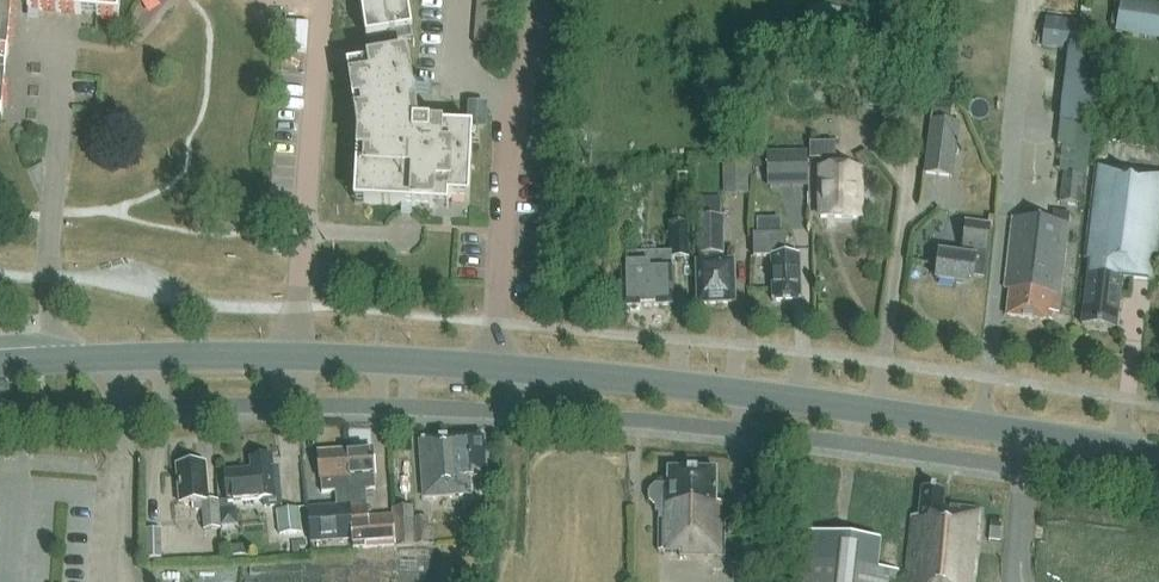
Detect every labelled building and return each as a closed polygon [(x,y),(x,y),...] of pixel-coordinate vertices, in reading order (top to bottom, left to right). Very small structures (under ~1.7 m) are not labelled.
[(5,120),(15,0),(0,0),(0,119),(5,120)] [(29,14),(101,20),(103,0),(30,0),(29,14)] [(101,20),(120,22),(122,0),(103,0),(101,20)] [(362,7),(365,24),(368,43),(390,40),(394,63),(394,64),(407,62),(405,50),(414,48),(415,50),(416,49),(408,0),(361,0),(362,7)] [(500,46),(504,0),(477,0),(474,44),(500,46)] [(943,14),(955,15),(957,0),(945,0),(943,14)] [(1114,4),(1110,31),(1158,38),(1158,10),(1114,4)] [(1090,23),(1045,17),(1041,47),(1067,50),(1087,53),(1090,23)] [(488,63),(488,50),(480,50),(480,63),(488,63)] [(1059,122),(1093,126),(1101,55),(1087,53),(1067,50),(1059,122)] [(419,129),(407,62),(394,64),(394,63),(358,69),(360,84),(351,85),(360,138),(356,206),(451,211),(451,201),(472,202),(475,132),(419,129)] [(952,103),(936,102),(934,117),(951,119),(952,103)] [(468,104),(467,129),(486,130),(488,105),(468,104)] [(923,176),(950,179),(957,126),(929,123),(923,176)] [(820,162),(830,162),(834,162),(834,147),(809,146),(809,162),(820,162)] [(807,188),(805,155),(766,157),(768,189),(807,188)] [(1117,330),(1117,329),(1112,329),(1118,279),(1154,283),(1158,237),(1158,177),(1096,169),(1085,263),(1090,264),(1083,327),(1117,330)] [(857,173),(830,172),(820,172),(819,221),(856,221),(857,173)] [(1082,206),(1084,178),(1063,177),(1061,205),(1082,206)] [(1053,212),(1051,227),(1012,223),(1005,292),(1011,292),(1008,319),(1053,323),(1054,316),(1060,317),(1070,214),(1053,212)] [(698,219),(699,257),(700,266),(697,266),(698,280),(697,281),(699,307),(736,305),(734,278),(734,279),(733,264),(719,265),(719,257),(722,257),(722,219),(698,219)] [(983,280),(989,227),(965,224),(961,258),(938,256),(935,282),(972,286),(973,279),(983,280)] [(628,269),(621,269),(623,311),(673,309),(671,262),(688,261),(687,227),(670,228),(671,255),(628,257),(628,269)] [(754,261),(772,260),(774,305),(802,304),(800,258),(787,259),(786,237),(753,239),(754,261)] [(486,479),(484,459),(482,439),(418,445),(423,498),(471,494),(470,480),(486,479)] [(374,488),(371,458),(370,449),(343,452),(350,523),(352,540),(352,549),(394,545),(391,516),(367,519),(366,504),(364,504),(363,489),(374,488)] [(318,481),(319,481),(320,494),(334,493),(335,508),(307,510),(310,544),(352,540),(350,523),(343,452),(316,454),(318,481)] [(226,476),(229,504),(281,498),(278,470),(272,471),(271,459),(250,461),(252,473),(226,476)] [(203,465),(179,467),(183,505),(194,504),(195,511),(204,510),(206,532),(221,530),(219,503),(207,504),(203,465)] [(717,472),(670,471),(670,487),(657,487),(651,493),(650,503),(656,509),(656,514),(661,515),(661,553),(681,553),(681,558),(722,558),(723,505),(716,505),(717,472)] [(983,512),(944,508),(946,490),(922,488),(919,517),(912,516),(905,581),(975,581),(983,512)] [(300,510),(276,514),(279,536),(302,533),(300,510)] [(413,510),(392,511),(395,548),(430,546),(428,520),(414,522),(413,510)] [(1003,525),(991,524),(989,542),(1001,543),(1003,525)] [(161,531),(146,530),(145,560),(159,560),(161,531)] [(898,572),(877,570),(880,541),(799,533),(794,581),(897,581),(898,572)] [(294,555),(294,553),(293,543),(286,544),(287,549),(279,549),(280,554),(280,556),(294,555)]
